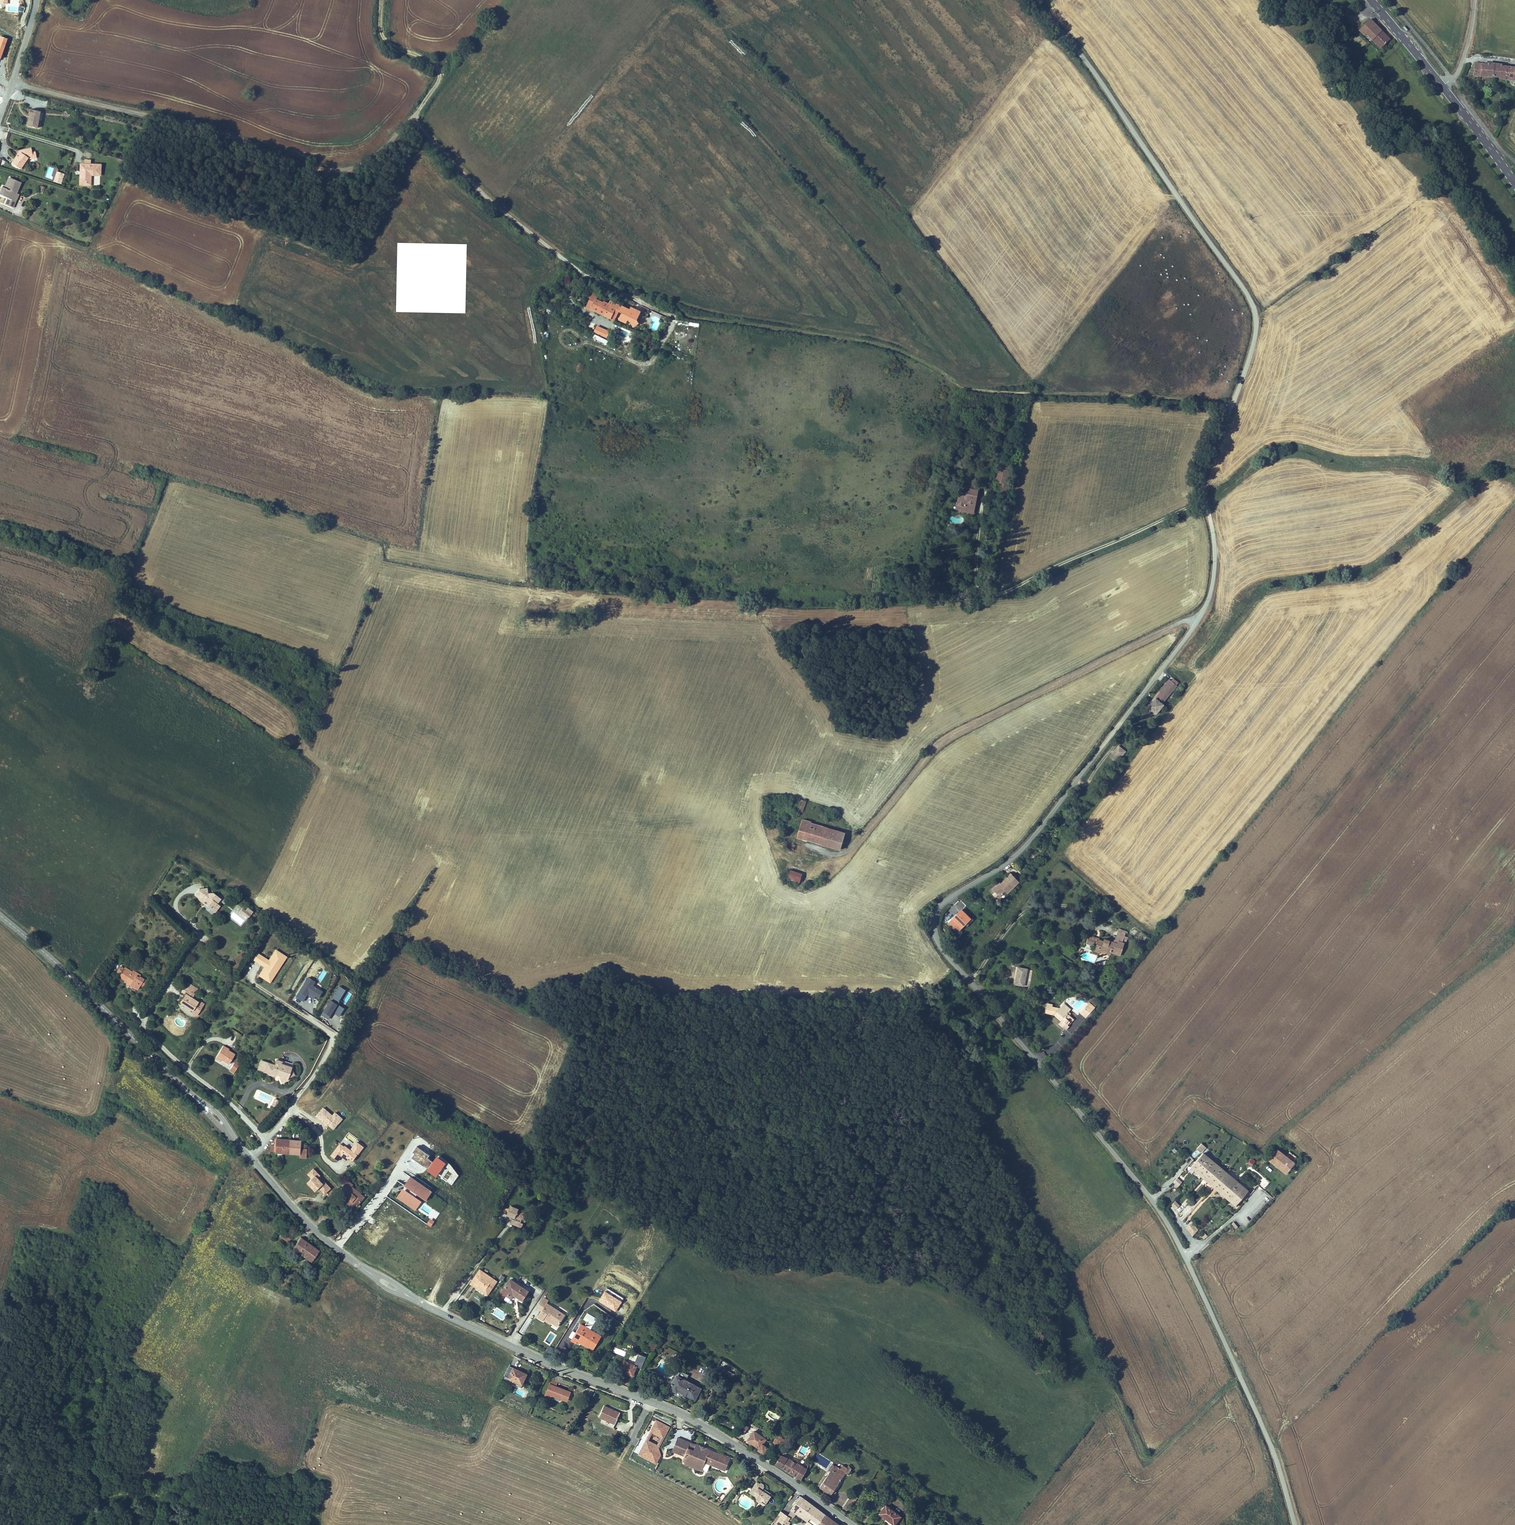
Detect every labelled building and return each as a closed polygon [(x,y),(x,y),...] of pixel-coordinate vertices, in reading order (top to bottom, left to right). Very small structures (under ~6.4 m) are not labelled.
[(1390,39),(1370,19),(1359,30),(1364,35),(1366,33),(1368,31),(1371,35),(1369,36),(1381,48),(1390,39)] [(1351,62),(1346,57),(1342,62),(1347,66),(1351,62)] [(1474,75),(1487,77),(1487,75),(1500,77),(1499,78),(1514,80),(1514,68),(1501,66),(1501,65),(1488,63),(1488,64),(1479,63),(1477,62),(1477,63),(1475,63),(1474,75)] [(40,117),(37,116),(38,111),(30,109),(29,115),(30,115),(30,117),(31,117),(31,118),(30,118),(28,126),(38,128),(40,117)] [(11,163),(20,169),(28,158),(33,157),(32,152),(31,148),(20,151),(20,153),(18,157),(17,156),(11,163)] [(85,164),(80,164),(80,172),(81,172),(81,174),(80,174),(79,185),(90,185),(90,175),(100,175),(100,165),(91,164),(85,164)] [(61,184),(64,174),(61,173),(59,178),(55,177),(54,182),(61,184)] [(21,183),(10,178),(6,189),(4,188),(2,187),(0,192),(0,195),(8,198),(5,205),(13,208),(16,201),(13,200),(16,194),(21,183)] [(615,320),(621,306),(610,301),(609,304),(604,301),(603,302),(597,299),(598,295),(590,291),(588,296),(591,297),(586,307),(591,310),(592,309),(611,318),(615,320)] [(639,323),(641,322),(644,317),(643,314),(640,313),(641,312),(630,307),(629,310),(622,306),(619,311),(622,313),(619,319),(626,322),(628,320),(631,321),(633,326),(639,323)] [(607,338),(610,331),(597,325),(594,332),(607,338)] [(592,340),(606,344),(608,340),(594,335),(592,340)] [(995,490),(1006,492),(1007,485),(996,482),(995,490)] [(965,506),(964,510),(974,512),(976,502),(977,502),(977,498),(976,498),(978,490),(960,487),(957,505),(965,506)] [(1165,684),(1160,691),(1155,697),(1162,702),(1176,684),(1167,678),(1164,683),(1165,684)] [(1155,716),(1164,705),(1155,697),(1146,708),(1155,716)] [(1109,758),(1118,763),(1126,751),(1117,745),(1109,758)] [(806,802),(801,800),(797,810),(803,812),(806,802)] [(832,848),(837,831),(810,824),(811,823),(802,821),(797,839),(807,841),(808,837),(811,838),(810,842),(832,848)] [(844,834),(837,831),(832,848),(840,851),(844,834)] [(1009,875),(1013,871),(1008,866),(1004,871),(1008,874),(1009,875)] [(801,874),(789,871),(787,879),(799,883),(801,874)] [(1021,878),(1013,871),(1009,875),(1008,874),(999,883),(997,881),(992,886),(1000,894),(1005,889),(1007,891),(1021,878)] [(206,904),(205,905),(208,907),(214,907),(217,903),(220,898),(216,895),(217,894),(214,892),(213,891),(207,892),(207,887),(199,888),(195,893),(200,897),(199,899),(203,902),(205,900),(208,902),(207,904),(206,904)] [(214,907),(208,907),(215,913),(220,906),(217,903),(214,907)] [(252,913),(243,906),(239,912),(248,919),(252,913)] [(964,917),(956,910),(944,923),(954,932),(960,925),(958,924),(964,917)] [(967,920),(964,917),(958,924),(960,925),(961,927),(967,920)] [(1115,928),(1111,941),(1115,942),(1116,939),(1120,940),(1123,931),(1115,928)] [(1094,938),(1086,935),(1086,936),(1084,942),(1092,944),(1093,942),(1094,938)] [(1098,939),(1096,943),(1094,950),(1097,951),(1098,949),(1104,951),(1104,949),(1110,951),(1110,948),(1120,951),(1121,947),(1118,946),(1120,940),(1116,939),(1115,942),(1111,941),(1102,938),(1101,940),(1098,939)] [(268,961),(266,960),(264,963),(266,964),(264,967),(259,976),(266,981),(272,972),(274,973),(280,964),(278,963),(283,956),(275,951),(268,961)] [(266,960),(260,956),(256,962),(264,967),(266,964),(264,963),(266,960)] [(269,983),(286,957),(283,956),(278,963),(280,964),(274,973),(272,972),(266,981),(269,983)] [(1025,963),(1015,962),(1012,978),(1027,981),(1029,973),(1024,972),(1025,963)] [(127,970),(128,969),(120,963),(114,973),(121,977),(124,979),(123,981),(132,987),(132,986),(135,989),(138,984),(141,986),(145,981),(138,976),(138,977),(127,970)] [(139,974),(129,968),(128,969),(127,970),(138,977),(138,976),(139,974)] [(324,992),(314,986),(316,982),(308,977),(296,998),(304,1002),(309,994),(319,1000),(324,992)] [(191,1008),(194,1003),(196,1000),(186,993),(189,988),(182,984),(179,989),(182,991),(178,999),(191,1008)] [(339,986),(321,1015),(329,1020),(333,1013),(340,1018),(346,1009),(339,1004),(347,991),(339,986)] [(1081,1007),(1086,1013),(1097,1000),(1091,995),(1081,1007)] [(1060,1006),(1059,1005),(1050,1003),(1051,1001),(1045,999),(1043,1007),(1054,1009),(1062,1016),(1060,1018),(1058,1021),(1065,1027),(1069,1023),(1068,1022),(1066,1021),(1069,1017),(1071,1019),(1074,1015),(1071,1012),(1072,1010),(1070,1008),(1067,1011),(1060,1006)] [(1043,1007),(1042,1010),(1053,1012),(1060,1018),(1062,1016),(1054,1009),(1043,1007)] [(222,1045),(217,1055),(222,1058),(221,1059),(229,1064),(234,1056),(227,1052),(225,1050),(226,1048),(222,1045)] [(281,1081),(293,1074),(290,1066),(280,1063),(281,1061),(275,1059),(274,1064),(260,1059),(257,1069),(275,1075),(277,1073),(279,1073),(278,1076),(281,1081)] [(235,1060),(228,1070),(233,1073),(240,1063),(235,1060)] [(343,1118),(335,1112),(333,1115),(323,1107),(316,1117),(334,1131),(343,1118)] [(274,1149),(298,1151),(297,1154),(304,1154),(304,1146),(298,1145),(299,1139),(275,1137),(274,1144),(274,1149)] [(340,1143),(330,1156),(338,1162),(342,1156),(353,1164),(364,1147),(357,1142),(351,1150),(340,1143)] [(1276,1146),(1269,1154),(1285,1169),(1292,1161),(1276,1146)] [(437,1176),(452,1185),(460,1172),(436,1157),(432,1163),(427,1159),(429,1155),(415,1147),(412,1153),(413,1154),(410,1159),(427,1169),(426,1172),(435,1178),(437,1176)] [(1232,1207),(1247,1193),(1206,1148),(1191,1161),(1232,1207)] [(1247,1163),(1251,1167),(1256,1162),(1252,1158),(1247,1163)] [(307,1184),(316,1193),(320,1190),(325,1195),(332,1189),(325,1182),(323,1184),(319,1178),(321,1176),(314,1168),(307,1174),(312,1180),(307,1184)] [(409,1177),(402,1189),(423,1203),(431,1191),(409,1177)] [(348,1197),(346,1199),(341,1205),(347,1210),(359,1194),(346,1185),(348,1183),(342,1178),(335,1187),(344,1194),(348,1197)] [(1177,1178),(1172,1184),(1178,1188),(1182,1182),(1177,1178)] [(395,1198),(415,1211),(421,1202),(402,1189),(395,1198)] [(1175,1201),(1171,1205),(1176,1210),(1180,1206),(1175,1201)] [(511,1223),(510,1227),(515,1229),(517,1226),(518,1226),(520,1223),(517,1222),(520,1215),(513,1212),(513,1210),(506,1206),(502,1215),(509,1219),(508,1221),(511,1223)] [(341,1222),(330,1216),(327,1222),(329,1224),(325,1231),(333,1236),(341,1222)] [(430,1219),(426,1225),(430,1228),(434,1221),(430,1219)] [(1192,1236),(1199,1230),(1192,1222),(1185,1228),(1192,1236)] [(292,1241),(295,1235),(288,1230),(282,1238),(287,1242),(290,1240),(292,1241)] [(318,1250),(300,1237),(292,1249),(310,1261),(318,1250)] [(478,1274),(473,1271),(466,1283),(470,1286),(469,1286),(481,1294),(484,1291),(486,1290),(486,1288),(490,1283),(485,1279),(481,1281),(478,1280),(479,1277),(477,1276),(478,1274)] [(513,1286),(516,1283),(509,1278),(507,1282),(513,1286)] [(520,1291),(513,1286),(507,1282),(502,1279),(494,1289),(493,1291),(497,1294),(503,1298),(506,1294),(514,1299),(520,1291)] [(549,1323),(556,1311),(537,1301),(538,1298),(534,1296),(529,1304),(534,1307),(532,1309),(528,1315),(534,1318),(536,1316),(549,1323)] [(584,1343),(590,1333),(573,1324),(574,1321),(570,1319),(562,1331),(584,1343)] [(590,1333),(591,1331),(574,1321),(573,1324),(590,1333)] [(559,1335),(560,1336),(564,1338),(566,1336),(583,1346),(584,1343),(562,1331),(559,1335)] [(643,1347),(641,1346),(638,1350),(644,1353),(649,1347),(645,1344),(643,1347)] [(550,1355),(554,1348),(549,1346),(545,1352),(550,1355)] [(620,1360),(615,1368),(625,1374),(630,1368),(632,1369),(636,1363),(631,1360),(628,1365),(620,1360)] [(721,1368),(735,1374),(737,1369),(723,1363),(721,1368)] [(504,1383),(512,1386),(517,1373),(508,1369),(503,1367),(497,1380),(504,1383)] [(722,1371),(722,1379),(733,1380),(734,1372),(722,1371)] [(684,1378),(673,1372),(670,1378),(681,1384),(684,1378)] [(494,1378),(492,1382),(502,1387),(504,1383),(497,1380),(494,1378)] [(670,1378),(664,1389),(664,1390),(672,1394),(673,1392),(692,1402),(697,1392),(681,1384),(670,1378)] [(539,1385),(533,1398),(540,1401),(542,1396),(551,1399),(554,1390),(539,1385)] [(591,1397),(594,1390),(587,1388),(585,1395),(591,1397)] [(551,1399),(557,1401),(560,1393),(554,1390),(551,1399)] [(589,1416),(605,1424),(609,1415),(599,1411),(601,1409),(594,1406),(589,1416)] [(652,1426),(638,1456),(654,1464),(672,1426),(670,1425),(672,1421),(662,1416),(661,1419),(652,1415),(648,1424),(652,1426)] [(744,1437),(745,1434),(748,1431),(749,1430),(742,1425),(738,1433),(744,1437)] [(635,1451),(638,1453),(650,1430),(647,1428),(635,1451)] [(753,1434),(751,1438),(748,1443),(759,1449),(758,1450),(764,1454),(768,1447),(763,1444),(765,1441),(768,1443),(768,1441),(754,1433),(753,1434)] [(777,1435),(772,1444),(778,1447),(783,1438),(777,1435)] [(671,1436),(669,1440),(680,1445),(682,1440),(671,1436)] [(680,1445),(669,1440),(665,1448),(676,1453),(679,1459),(691,1464),(692,1459),(699,1459),(718,1467),(723,1456),(716,1453),(716,1452),(712,1451),(711,1451),(702,1447),(701,1450),(687,1444),(686,1447),(680,1445)] [(689,1441),(687,1444),(701,1450),(702,1447),(702,1446),(689,1441)] [(801,1480),(809,1466),(807,1465),(805,1468),(782,1454),(775,1464),(801,1480)] [(691,1464),(679,1459),(677,1462),(694,1469),(698,1462),(699,1459),(692,1459),(691,1464)] [(699,1459),(698,1462),(717,1470),(718,1467),(699,1459)] [(831,1491),(848,1466),(843,1463),(841,1466),(837,1464),(820,1490),(828,1495),(831,1491)] [(747,1479),(741,1487),(750,1493),(747,1495),(747,1498),(753,1502),(757,1501),(761,1493),(760,1491),(754,1486),(755,1485),(747,1479)] [(786,1508),(809,1524),(818,1512),(792,1493),(783,1505),(786,1508)] [(855,1500),(848,1495),(841,1507),(847,1511),(855,1500)] [(782,1514),(786,1508),(783,1505),(778,1512),(782,1514)] [(904,1517),(889,1506),(882,1515),(897,1524),(899,1524),(904,1517)] [(778,1512),(772,1508),(770,1512),(771,1513),(768,1519),(777,1524),(781,1519),(780,1517),(782,1514),(778,1512)] [(809,1524),(810,1524),(830,1524),(832,1522),(818,1512),(809,1524)]
